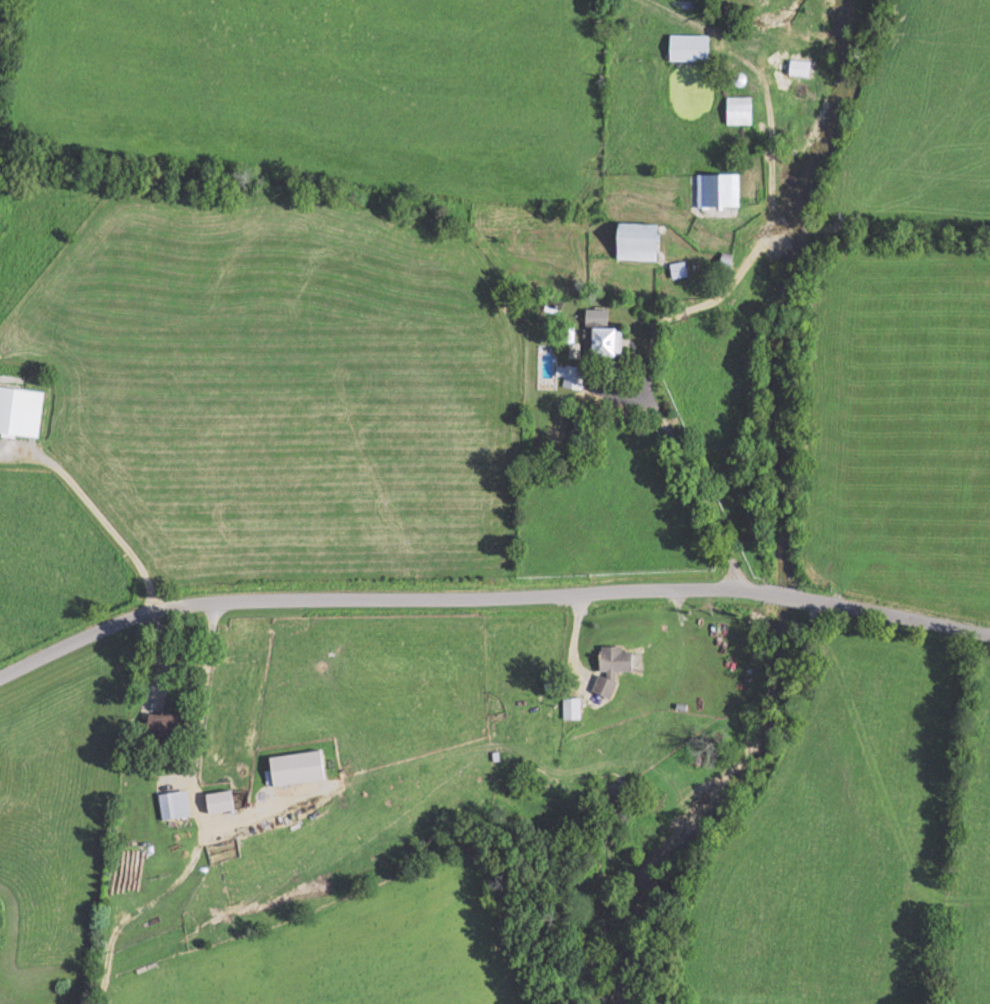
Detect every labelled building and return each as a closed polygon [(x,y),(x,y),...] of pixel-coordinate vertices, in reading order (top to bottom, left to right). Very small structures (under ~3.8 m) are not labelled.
[(673,34),(672,61),(713,61),(713,35),(673,34)] [(792,74),(811,75),(812,61),(793,60),(792,74)] [(728,94),(728,124),(755,124),(755,94),(728,94)] [(742,174),(699,174),(699,207),(742,207),(742,174)] [(621,222),(620,259),(663,261),(663,240),(671,240),(672,224),(621,222)] [(687,276),(686,262),(671,264),(673,277),(687,276)] [(625,327),(596,327),(596,355),(625,355),(625,327)] [(557,376),(563,377),(562,387),(583,389),(585,366),(558,364),(557,376)] [(0,386),(0,434),(42,437),(46,390),(0,386)] [(601,694),(620,694),(620,671),(639,671),(639,650),(628,650),(628,646),(601,646),(601,694)] [(187,713),(149,713),(149,736),(187,736),(187,713)] [(274,785),(331,780),(328,751),(271,756),(274,785)] [(193,816),(189,790),(160,795),(164,820),(193,816)] [(240,810),(239,790),(207,793),(209,813),(240,810)]
